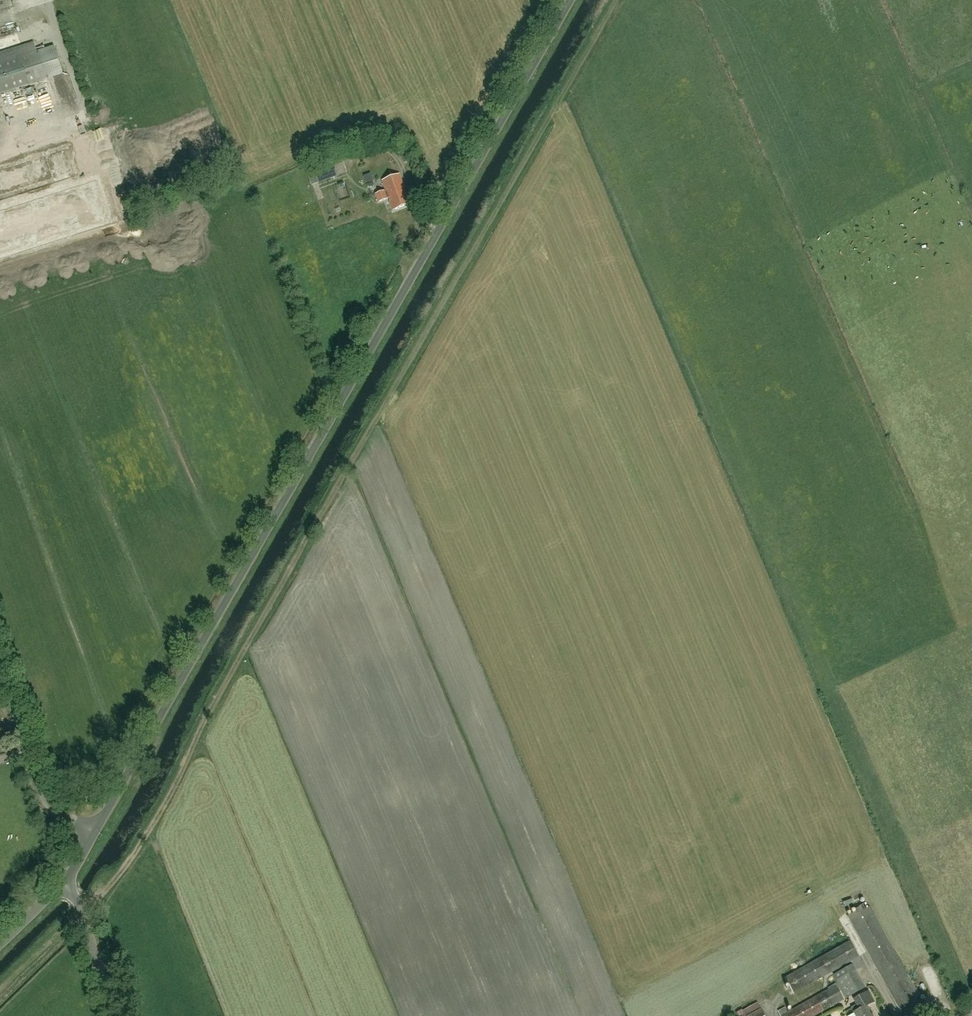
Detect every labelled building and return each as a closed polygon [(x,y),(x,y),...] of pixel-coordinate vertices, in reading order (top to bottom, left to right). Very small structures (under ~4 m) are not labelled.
[(34,42),(0,52),(0,93),(46,78),(37,52),(34,42)] [(71,130),(84,127),(82,117),(69,120),(71,130)] [(40,153),(47,176),(77,166),(69,143),(40,153)] [(399,151),(404,163),(411,160),(406,148),(399,151)] [(88,161),(90,170),(101,167),(99,159),(88,161)] [(314,171),(319,182),(337,175),(333,164),(314,171)] [(384,191),(375,194),(378,202),(387,198),(389,197),(393,210),(410,203),(399,174),(382,180),(386,190),(384,191)] [(70,215),(59,189),(0,214),(0,245),(70,215)] [(869,907),(862,911),(859,906),(854,909),(857,914),(849,918),(902,1014),(922,1003),(869,907)] [(854,970),(864,965),(859,957),(850,941),(785,978),(793,993),(850,961),(854,970)] [(833,974),(837,980),(846,998),(863,989),(864,988),(851,965),(833,974)] [(931,989),(939,988),(937,971),(928,972),(931,989)] [(785,1007),(778,1011),(781,1015),(815,1015),(845,999),(837,985),(788,1012),(785,1007)] [(868,1005),(874,1001),(869,991),(854,999),(857,1004),(851,1007),(856,1015),(871,1015),(866,1007),(868,1006),(868,1005)]
